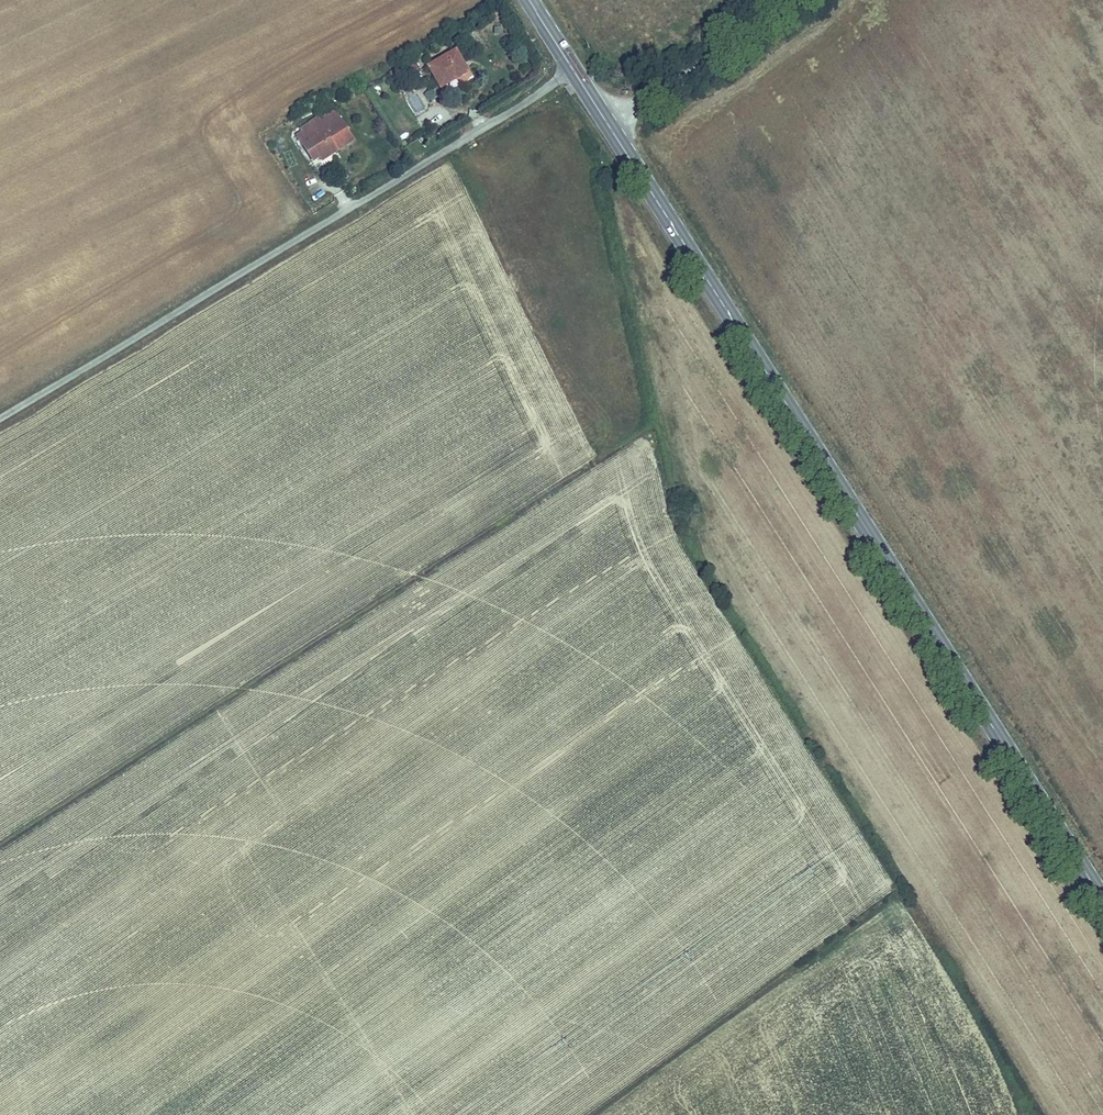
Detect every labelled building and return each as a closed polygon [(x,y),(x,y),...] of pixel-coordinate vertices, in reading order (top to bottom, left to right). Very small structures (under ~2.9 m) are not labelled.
[(458,56),(431,70),(443,92),(467,79),(463,72),(466,70),(458,56)] [(416,114),(424,108),(415,94),(407,99),(416,114)] [(296,138),(301,146),(308,142),(317,158),(334,148),(336,152),(353,142),(340,120),(318,132),(314,127),(296,138)] [(308,142),(301,146),(310,162),(317,158),(308,142)]
